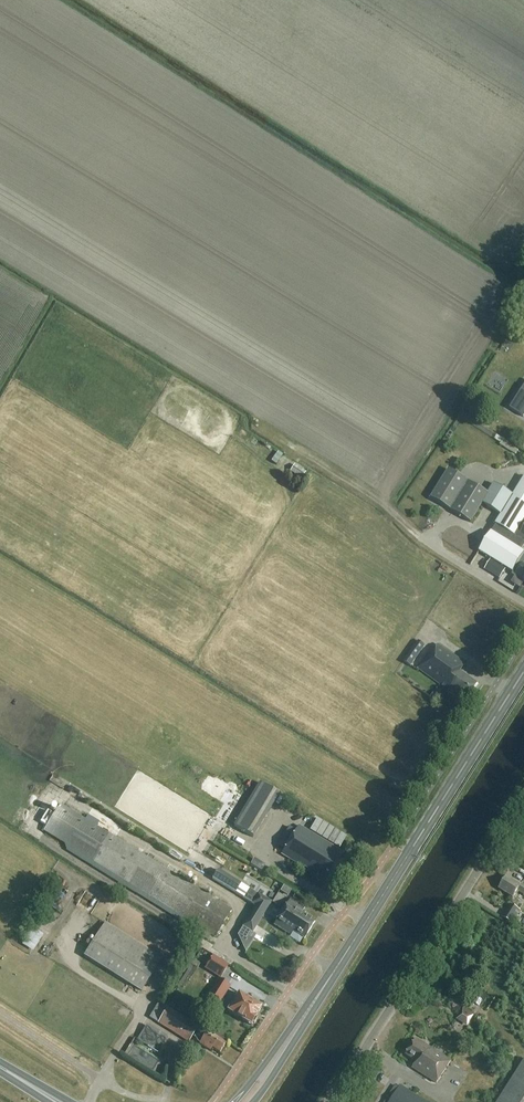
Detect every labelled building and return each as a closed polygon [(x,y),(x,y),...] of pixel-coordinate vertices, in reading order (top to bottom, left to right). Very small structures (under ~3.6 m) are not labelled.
[(509,408),(523,417),(523,416),(523,385),(509,408)] [(516,455),(518,451),(502,442),(503,440),(496,436),(494,440),(501,444),(499,446),(516,455)] [(301,481),(308,471),(296,463),(290,473),(301,481)] [(488,493),(470,482),(470,481),(449,469),(431,497),(452,510),(472,522),(483,504),(502,515),(503,516),(493,532),(522,550),(523,546),(523,479),(514,495),(494,483),(488,493)] [(522,550),(493,532),(480,552),(513,572),(515,568),(516,569),(520,562),(523,556),(523,552),(522,550)] [(462,557),(486,571),(482,577),(489,581),(493,575),(496,578),(501,570),(467,549),(462,557)] [(455,561),(451,567),(463,574),(466,568),(455,561)] [(523,564),(520,562),(516,569),(515,568),(513,572),(516,574),(515,575),(523,581),(523,565),(523,564)] [(495,578),(492,583),(502,589),(505,583),(495,578)] [(403,661),(410,667),(425,646),(418,641),(403,661)] [(465,664),(437,644),(431,654),(429,653),(417,669),(449,691),(451,689),(467,700),(478,684),(460,672),(465,664)] [(430,697),(437,702),(440,697),(433,693),(430,697)] [(216,829),(235,842),(252,819),(249,817),(256,808),(251,804),(255,799),(245,791),(216,829)] [(43,832),(199,928),(196,934),(207,941),(210,936),(215,939),(232,911),(61,805),(43,832)] [(100,822),(89,815),(86,820),(97,827),(100,822)] [(338,884),(348,868),(338,861),(343,853),(299,826),(281,854),(325,881),(328,878),(338,884)] [(218,869),(212,879),(235,892),(240,884),(241,883),(218,869)] [(507,876),(499,888),(514,897),(518,891),(523,895),(523,886),(522,884),(521,886),(507,876)] [(291,890),(283,885),(279,890),(288,895),(291,890)] [(242,898),(256,906),(265,913),(272,903),(249,888),(242,898)] [(291,899),(275,925),(292,936),(290,938),(300,944),(303,938),(305,939),(316,921),(305,915),(306,913),(303,911),(305,908),(291,899)] [(513,924),(521,911),(510,904),(502,917),(513,924)] [(252,933),(265,913),(256,906),(242,927),(252,933)] [(157,956),(104,923),(83,955),(142,992),(163,960),(160,958),(163,953),(160,951),(157,956)] [(34,951),(43,935),(32,928),(23,945),(34,951)] [(16,956),(22,944),(10,938),(4,950),(16,956)] [(213,957),(205,970),(220,980),(228,967),(213,957)] [(219,1005),(230,986),(217,979),(206,998),(219,1005)] [(254,1024),(257,1020),(256,1018),(263,1007),(239,992),(227,1011),(251,1026),(253,1024),(254,1024)] [(189,1043),(199,1027),(159,1002),(149,1017),(189,1043)] [(159,1053),(165,1044),(168,1040),(168,1038),(167,1036),(150,1025),(147,1025),(138,1039),(159,1053)] [(220,1054),(226,1044),(201,1028),(195,1038),(197,1039),(198,1042),(200,1043),(199,1044),(211,1051),(212,1049),(220,1054)] [(436,1084),(451,1060),(417,1038),(406,1055),(416,1061),(412,1068),(436,1084)] [(499,1101),(523,1101),(523,1062),(499,1101)] [(401,1085),(390,1101),(428,1101),(401,1085)]
